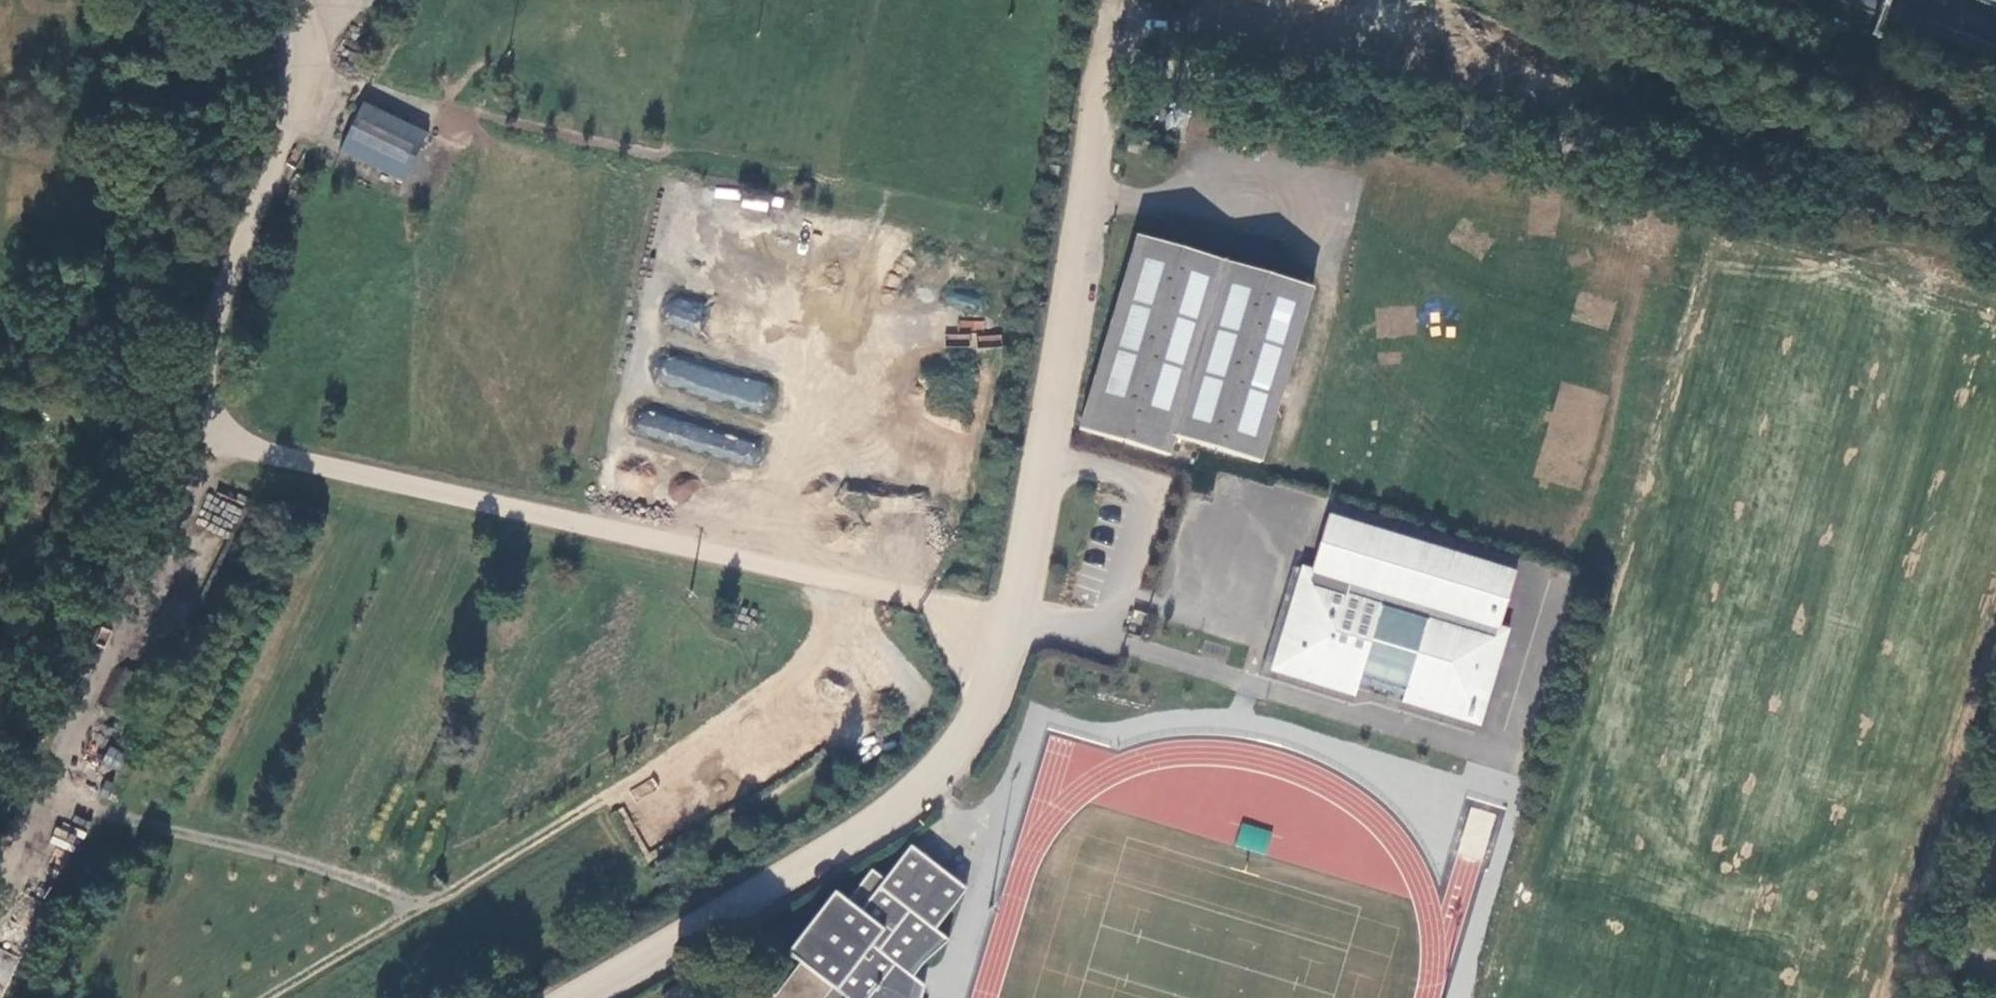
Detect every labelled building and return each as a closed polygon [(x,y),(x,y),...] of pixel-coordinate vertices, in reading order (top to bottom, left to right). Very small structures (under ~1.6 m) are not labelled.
[(336,161),(405,193),(431,137),(363,105),(336,161)] [(1082,428),(1168,454),(1175,435),(1254,461),(1310,283),(1144,231),(1082,428)] [(667,323),(700,329),(705,301),(672,295),(667,323)] [(969,332),(947,333),(947,346),(970,345),(969,332)] [(766,402),(769,376),(664,364),(661,390),(766,402)] [(763,447),(642,407),(635,429),(756,469),(763,447)] [(671,478),(671,501),(693,501),(693,478),(671,478)] [(230,537),(240,505),(207,495),(197,527),(230,537)] [(1494,625),(1510,571),(1324,516),(1308,570),(1299,568),(1269,668),(1349,692),(1352,681),(1375,606),(1423,620),(1401,695),(1400,699),(1455,715),(1462,693),(1481,699),(1502,628),(1494,625)] [(1423,620),(1375,606),(1352,681),(1401,695),(1423,620)] [(107,746),(102,763),(118,768),(124,752),(107,746)] [(57,822),(49,842),(75,853),(83,834),(57,822)] [(924,987),(913,979),(923,966),(935,957),(951,946),(936,935),(966,894),(908,850),(884,884),(870,874),(846,905),(834,894),(786,955),(799,964),(773,997),(765,990),(759,997),(920,997),(924,987)]
